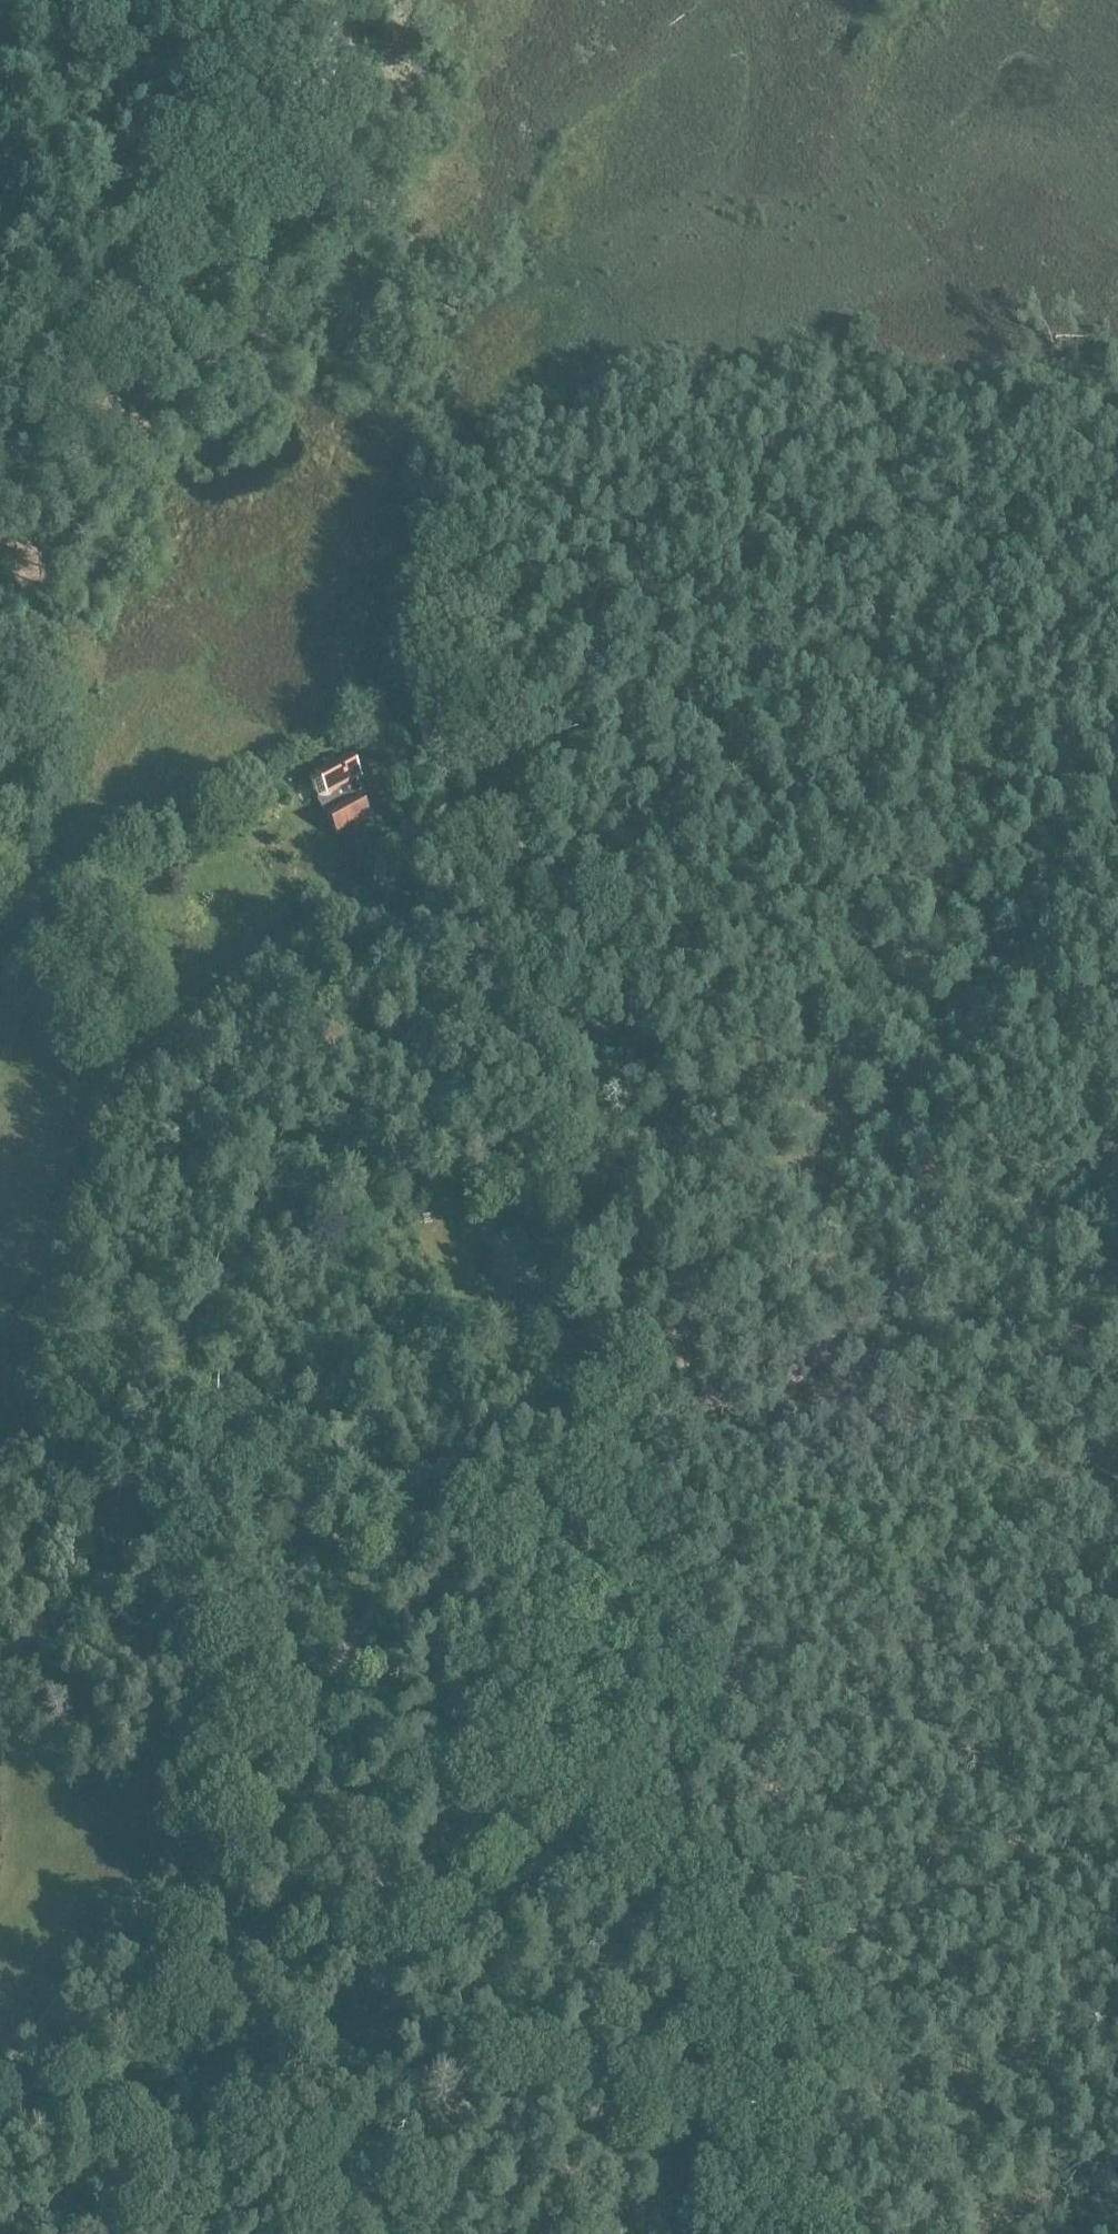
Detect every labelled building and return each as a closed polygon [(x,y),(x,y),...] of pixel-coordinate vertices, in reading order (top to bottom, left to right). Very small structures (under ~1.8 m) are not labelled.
[(324,811),(337,835),(338,834),(344,845),(359,838),(352,826),(369,817),(356,793),(361,791),(355,780),(360,777),(348,756),(315,773),(316,776),(308,780),(318,798),(317,799),(324,811)] [(676,1476),(671,1465),(657,1471),(662,1482),(676,1476)]
